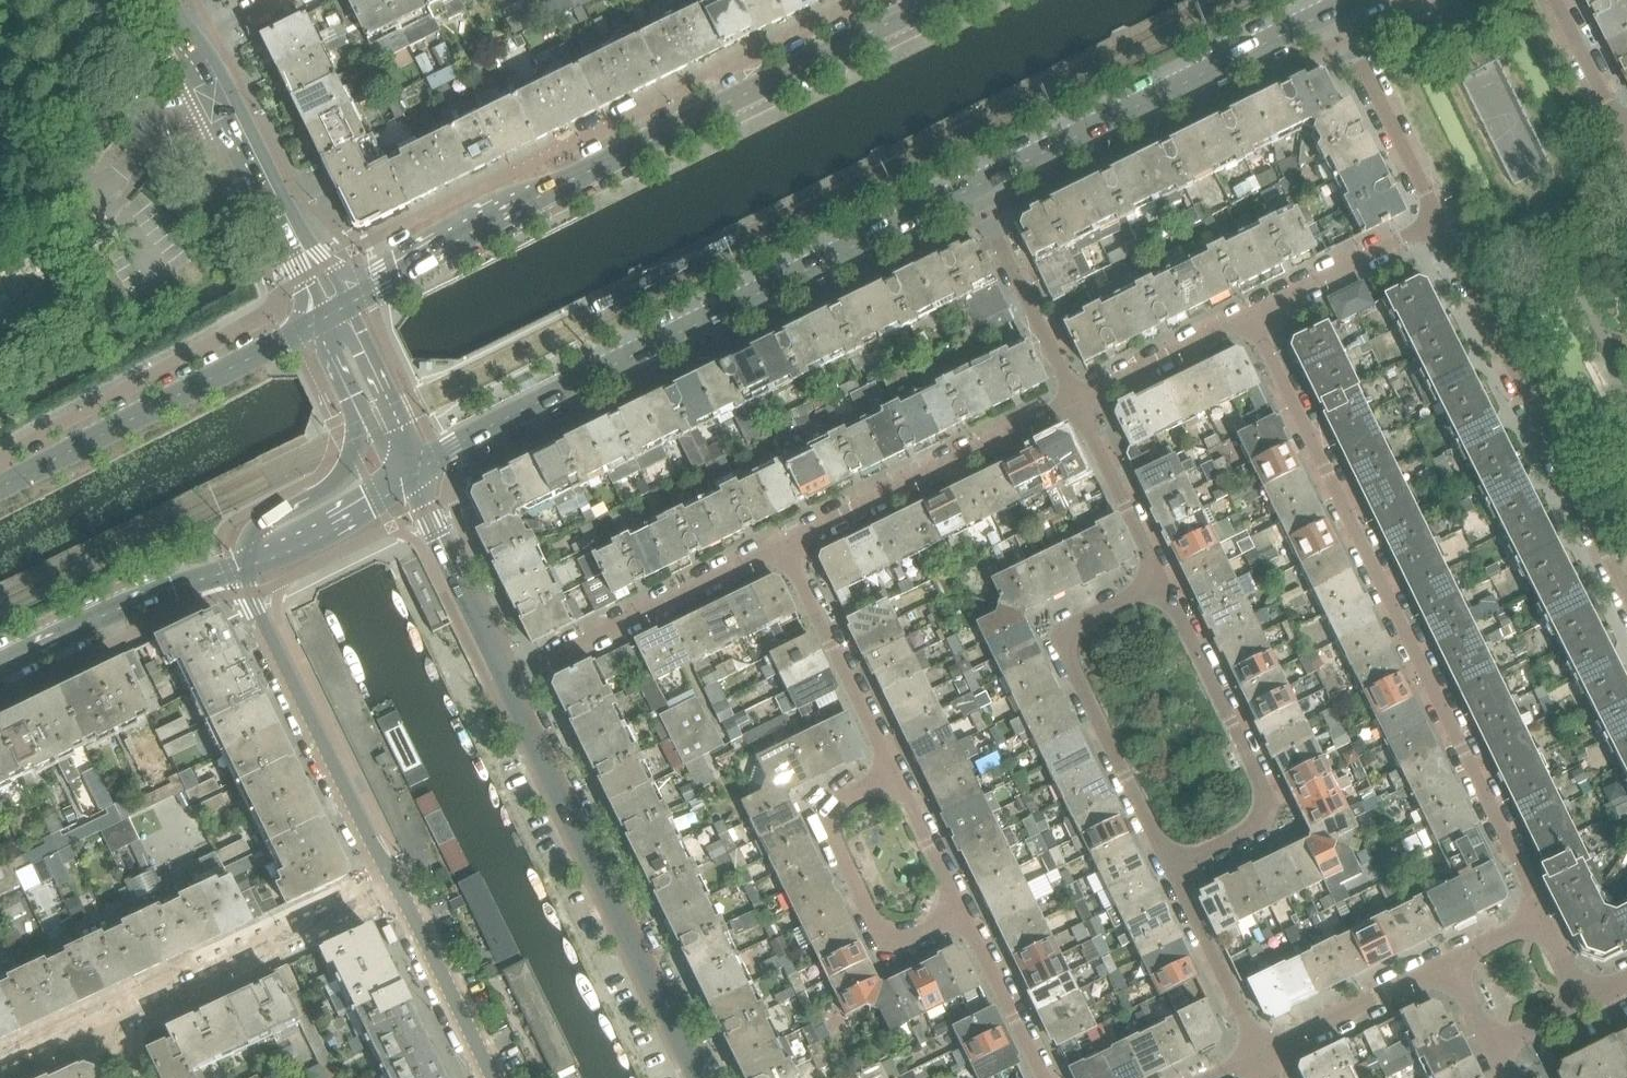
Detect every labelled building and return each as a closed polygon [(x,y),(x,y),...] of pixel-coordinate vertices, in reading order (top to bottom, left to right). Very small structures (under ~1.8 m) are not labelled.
[(422,0),(338,0),(334,2),(347,28),(356,24),(368,47),(375,60),(377,64),(440,32),(434,20),(422,0)] [(434,20),(447,14),(443,6),(455,0),(422,0),(434,20)] [(564,0),(560,0),(546,7),(552,19),(569,11),(564,0)] [(773,0),(711,0),(700,5),(721,50),(783,19),(773,0)] [(783,19),(822,0),(773,0),(783,19)] [(1610,43),(1626,35),(1626,0),(1588,0),(1610,43)] [(721,50),(700,5),(668,21),(660,3),(648,9),(656,27),(638,36),(659,80),(721,50)] [(588,20),(582,8),(574,12),(580,24),(588,20)] [(317,43),(304,17),(261,38),(292,99),(332,79),(322,57),(346,45),(342,37),(320,48),(317,43)] [(610,35),(601,18),(593,22),(601,39),(610,35)] [(1610,43),(1626,77),(1626,35),(1610,43)] [(659,80),(638,36),(575,67),(597,111),(659,80)] [(597,111),(575,67),(560,74),(557,67),(549,70),(537,46),(528,51),(537,70),(541,77),(539,77),(508,93),(511,99),(533,143),(597,111)] [(375,60),(368,47),(361,50),(367,64),(374,61),(375,60)] [(537,70),(528,51),(523,53),(533,73),(537,70)] [(1341,107),(1323,71),(1318,70),(1252,102),(1272,140),(1308,122),(1314,124),(1316,120),(1341,107)] [(362,140),(332,79),(292,99),(322,160),(362,140)] [(533,143),(511,99),(450,129),(472,173),(533,143)] [(1272,140),(1252,102),(1193,132),(1212,170),(1233,160),(1236,165),(1253,155),(1251,151),(1272,140)] [(1347,104),(1341,107),(1316,120),(1314,124),(1312,130),(1319,143),(1316,148),(1323,162),(1327,160),(1337,179),(1375,159),(1347,104)] [(472,173),(450,129),(384,161),(385,163),(407,205),(472,173)] [(382,132),(373,136),(379,149),(388,145),(382,132)] [(1212,170),(1193,132),(1134,161),(1153,199),(1174,189),(1176,194),(1194,185),(1192,180),(1212,170)] [(407,205),(385,163),(384,161),(380,150),(379,149),(373,136),(373,134),(372,135),(362,140),(322,160),(335,187),(354,226),(361,228),(407,205)] [(1285,161),(1278,143),(1274,144),(1276,165),(1285,161)] [(1310,160),(1303,146),(1301,145),(1298,165),(1300,167),(1310,160)] [(1292,158),(1277,165),(1283,178),(1297,169),(1292,158)] [(200,159),(186,167),(191,178),(205,170),(200,159)] [(1403,214),(1375,159),(1337,179),(1347,198),(1342,200),(1349,215),(1354,214),(1364,234),(1403,214)] [(1150,243),(1133,209),(1153,199),(1134,161),(1074,190),(1093,229),(1094,228),(1100,242),(1121,231),(1117,223),(1125,219),(1137,242),(1140,249),(1150,243)] [(1278,181),(1272,170),(1254,180),(1260,190),(1278,181)] [(1299,186),(1290,174),(1278,183),(1286,195),(1299,186)] [(1253,177),(1244,181),(1251,195),(1260,190),(1254,180),(1253,177)] [(1072,239),(1093,229),(1074,190),(1016,219),(1015,224),(1035,265),(1068,249),(1075,245),(1072,239)] [(1270,199),(1266,191),(1261,194),(1264,201),(1270,199)] [(1315,226),(1303,203),(1301,197),(1288,203),(1302,232),(1315,226)] [(1209,217),(1202,203),(1193,207),(1200,222),(1201,221),(1209,217)] [(1311,250),(1302,232),(1288,203),(1270,212),(1273,218),(1257,225),(1259,229),(1241,238),(1260,276),(1311,250)] [(1200,222),(1193,207),(1185,211),(1193,226),(1200,222)] [(1209,217),(1201,221),(1207,233),(1218,228),(1212,216),(1209,217)] [(1207,235),(1204,229),(1200,222),(1193,226),(1175,235),(1181,248),(1207,235)] [(1260,276),(1241,238),(1223,247),(1221,243),(1205,251),(1206,254),(1190,262),(1209,301),(1260,276)] [(1009,311),(976,243),(970,241),(915,269),(936,309),(954,300),(956,304),(966,324),(959,328),(963,335),(971,330),(973,334),(984,328),(982,325),(1009,311)] [(1137,242),(1124,248),(1128,257),(1129,257),(1141,251),(1140,249),(1137,242)] [(1147,263),(1142,252),(1141,251),(1129,257),(1134,269),(1147,263)] [(1089,268),(1081,252),(1072,257),(1080,273),(1089,268)] [(1209,301),(1190,262),(1168,273),(1187,312),(1209,301)] [(936,309),(915,269),(861,295),(880,336),(896,329),(898,332),(916,323),(915,319),(918,318),(936,309)] [(1187,312),(1168,273),(1153,281),(1151,277),(1133,286),(1135,290),(1135,291),(1117,300),(1136,337),(1187,312)] [(1451,339),(1440,317),(1430,299),(1433,295),(1428,285),(1423,284),(1417,282),(1413,280),(1402,285),(1402,289),(1401,290),(1382,300),(1390,314),(1393,313),(1398,325),(1392,328),(1395,335),(1402,332),(1415,357),(1451,339)] [(1136,337),(1117,300),(1099,309),(1097,304),(1089,308),(1077,284),(1074,285),(1077,290),(1072,292),(1081,311),(1063,321),(1083,363),(1136,337)] [(1357,312),(1369,306),(1372,305),(1361,284),(1329,300),(1339,320),(1343,318),(1355,313),(1357,312)] [(860,346),(880,336),(861,295),(805,323),(825,363),(842,355),(844,358),(862,350),(860,346)] [(996,331),(1014,321),(1009,311),(982,325),(984,328),(987,335),(996,331)] [(805,372),(825,363),(805,323),(749,351),(768,391),(786,382),(787,386),(807,376),(805,372)] [(1362,381),(1352,359),(1359,355),(1358,352),(1365,349),(1363,345),(1349,353),(1347,349),(1339,352),(1334,343),(1337,341),(1329,325),(1308,335),(1305,332),(1294,337),(1294,342),(1293,343),(1291,348),(1292,349),(1291,349),(1289,353),(1294,363),(1298,363),(1299,363),(1318,402),(1358,383),(1362,381)] [(1001,341),(996,331),(987,335),(992,346),(1001,341)] [(934,353),(924,333),(915,337),(919,345),(926,357),(929,356),(934,353)] [(1480,398),(1469,376),(1451,339),(1415,357),(1422,372),(1411,377),(1427,408),(1437,403),(1443,416),(1480,398)] [(926,357),(919,345),(910,349),(916,362),(920,360),(926,357)] [(1044,383),(1026,345),(1007,355),(1004,350),(996,354),(992,346),(983,350),(989,364),(971,372),(990,409),(1044,383)] [(941,349),(934,353),(929,356),(934,365),(946,359),(941,349)] [(1258,387),(1241,352),(1235,350),(1213,362),(1230,396),(1244,389),(1246,393),(1258,387)] [(744,407),(753,403),(751,399),(768,391),(749,351),(696,377),(715,417),(732,409),(733,412),(731,413),(747,445),(760,439),(759,438),(760,438),(754,426),(744,407)] [(867,368),(861,356),(856,358),(862,370),(867,368)] [(936,370),(934,365),(929,356),(926,357),(920,360),(927,374),(936,370)] [(862,370),(856,358),(852,360),(857,372),(862,370)] [(1230,396),(1213,362),(1187,374),(1206,413),(1217,407),(1215,404),(1230,396)] [(1397,377),(1392,366),(1392,365),(1391,365),(1384,369),(1389,381),(1397,377)] [(878,380),(871,366),(862,370),(869,384),(878,380)] [(932,428),(918,398),(917,395),(904,368),(882,378),(894,403),(878,411),(880,416),(863,425),(882,462),(935,436),(932,428)] [(990,409),(971,372),(956,380),(954,375),(935,384),(938,389),(918,398),(932,428),(935,436),(990,409)] [(1206,413),(1187,374),(1162,387),(1179,422),(1180,422),(1184,430),(1198,423),(1195,418),(1206,413)] [(695,426),(715,417),(696,377),(641,404),(661,445),(677,438),(693,472),(705,466),(715,461),(733,452),(726,439),(707,448),(699,432),(696,428),(695,426)] [(860,389),(856,380),(838,388),(843,398),(860,389)] [(1405,387),(1403,384),(1401,384),(1400,381),(1392,385),(1396,392),(1405,387)] [(860,389),(849,395),(856,408),(868,402),(881,395),(875,382),(869,385),(860,389)] [(1377,408),(1373,401),(1371,398),(1367,400),(1358,383),(1318,402),(1319,404),(1320,404),(1325,415),(1332,430),(1338,428),(1368,414),(1367,413),(1377,408)] [(1179,422),(1162,387),(1137,399),(1156,435),(1165,430),(1179,422)] [(1258,387),(1246,393),(1256,412),(1268,407),(1258,387)] [(1409,395),(1405,388),(1397,392),(1401,400),(1409,395)] [(822,408),(816,396),(808,400),(809,402),(814,412),(817,411),(822,408)] [(1135,445),(1156,435),(1137,399),(1133,401),(1131,398),(1118,404),(1120,407),(1117,409),(1115,415),(1130,446),(1129,447),(1126,455),(1137,476),(1149,470),(1168,461),(1163,451),(1151,457),(1148,452),(1141,456),(1137,449),(1135,445)] [(1416,406),(1412,398),(1404,402),(1408,410),(1416,406)] [(1510,457),(1498,435),(1480,398),(1443,416),(1449,429),(1455,442),(1448,446),(1452,455),(1460,451),(1472,476),(1510,457)] [(882,462),(863,425),(857,412),(849,416),(841,399),(822,408),(817,411),(825,426),(821,428),(827,438),(826,439),(828,444),(811,452),(828,488),(882,462)] [(814,412),(809,402),(788,413),(792,422),(814,412)] [(635,463),(643,459),(641,455),(661,445),(641,404),(586,431),(606,473),(613,485),(639,472),(635,463)] [(1248,416),(1242,419),(1248,431),(1273,418),(1268,407),(1256,412),(1248,416)] [(1378,435),(1368,414),(1338,428),(1332,430),(1345,457),(1384,438),(1382,434),(1378,435)] [(1287,446),(1280,431),(1283,429),(1278,420),(1275,421),(1273,418),(1248,431),(1237,437),(1250,463),(1287,446)] [(1242,419),(1231,425),(1232,428),(1237,437),(1248,431),(1242,419)] [(828,488),(811,452),(793,460),(791,456),(789,457),(784,447),(794,443),(786,427),(768,436),(776,451),(778,450),(783,460),(773,465),(775,469),(756,478),(774,515),(828,488)] [(587,482),(606,473),(586,431),(531,458),(555,507),(556,508),(583,495),(587,502),(595,519),(595,520),(604,516),(603,515),(609,512),(607,508),(601,511),(590,487),(589,488),(587,482)] [(1083,476),(1065,440),(1059,438),(1056,439),(1055,436),(1042,442),(1043,445),(1027,453),(1046,491),(1063,483),(1064,485),(1083,476)] [(1221,443),(1217,436),(1204,442),(1208,450),(1221,443)] [(1394,468),(1383,444),(1387,442),(1384,438),(1345,457),(1359,485),(1394,468)] [(735,439),(729,441),(734,452),(746,446),(743,440),(737,443),(735,439)] [(1299,471),(1292,456),(1295,455),(1290,445),(1287,447),(1287,446),(1250,463),(1262,488),(1299,471)] [(756,458),(750,446),(742,449),(749,462),(756,458)] [(1046,491),(1027,453),(1000,466),(1018,501),(1030,495),(1031,498),(1046,491)] [(1456,482),(1443,456),(1432,462),(1444,486),(1447,485),(1447,486),(1456,482)] [(1185,475),(1195,469),(1191,460),(1180,465),(1176,457),(1168,461),(1149,470),(1137,476),(1145,493),(1185,475)] [(1539,515),(1528,493),(1510,457),(1472,476),(1485,501),(1478,505),(1479,508),(1474,511),(1459,518),(1458,519),(1467,536),(1473,549),(1480,545),(1474,532),(1487,526),(1486,525),(1495,520),(1502,534),(1539,515)] [(555,507),(531,458),(468,490),(466,495),(483,530),(502,521),(514,522),(515,520),(515,517),(525,512),(533,518),(555,507)] [(1232,471),(1229,464),(1227,465),(1224,458),(1214,463),(1220,477),(1232,471)] [(774,515),(756,478),(737,487),(727,464),(718,468),(715,461),(705,466),(717,492),(720,496),(702,505),(720,541),(774,515)] [(1220,478),(1212,461),(1200,467),(1209,484),(1220,478)] [(1018,501),(1000,466),(975,479),(994,517),(1005,511),(1004,508),(1013,504),(1020,519),(1025,517),(1018,501)] [(1415,490),(1412,485),(1404,488),(1394,468),(1359,485),(1371,511),(1415,490)] [(1311,496),(1299,471),(1262,488),(1274,514),(1311,496)] [(1154,510),(1193,492),(1185,475),(1145,493),(1154,510)] [(994,517),(975,479),(948,492),(966,527),(979,521),(980,524),(994,517)] [(643,480),(635,484),(641,497),(650,493),(643,480)] [(686,486),(683,480),(675,484),(678,490),(686,486)] [(1245,496),(1256,491),(1253,485),(1230,496),(1233,502),(1245,496)] [(660,488),(651,492),(658,507),(667,502),(660,488)] [(1229,496),(1225,488),(1213,494),(1217,502),(1229,496)] [(1262,498),(1258,490),(1256,491),(1245,496),(1249,504),(1262,498)] [(1419,518),(1409,497),(1416,494),(1415,490),(1371,511),(1384,536),(1419,518)] [(966,527),(948,492),(924,504),(943,542),(953,537),(952,534),(966,527)] [(1162,528),(1201,509),(1193,492),(1154,510),(1155,512),(1152,513),(1157,522),(1159,521),(1162,528)] [(1323,521),(1311,496),(1274,514),(1287,539),(1323,521)] [(1469,499),(1453,507),(1459,518),(1474,511),(1469,499)] [(595,519),(587,502),(579,507),(587,523),(595,519)] [(1071,519),(1088,511),(1084,503),(1069,510),(1067,511),(1071,519)] [(943,542),(924,504),(896,517),(913,553),(928,546),(929,548),(943,542)] [(720,541),(702,505),(685,513),(683,509),(664,518),(666,522),(648,530),(666,568),(720,541)] [(1171,546),(1217,524),(1208,506),(1201,509),(1162,528),(1166,535),(1164,536),(1168,546),(1171,545),(1171,546)] [(1057,516),(1053,507),(1034,516),(1039,525),(1040,524),(1049,520),(1057,516)] [(621,521),(615,510),(607,514),(613,525),(621,521)] [(1568,573),(1557,552),(1539,515),(1502,534),(1514,559),(1507,563),(1512,572),(1519,568),(1531,592),(1568,573)] [(1065,527),(1059,516),(1057,516),(1049,520),(1055,532),(1065,527)] [(913,553),(896,517),(871,530),(889,567),(902,561),(901,558),(913,553)] [(1132,551),(1115,517),(1096,526),(1097,528),(1117,565),(1131,558),(1128,553),(1132,551)] [(1430,541),(1419,518),(1384,536),(1397,563),(1440,542),(1438,537),(1430,541)] [(543,570),(534,552),(538,550),(532,536),(525,534),(523,529),(539,531),(538,521),(515,520),(514,522),(502,521),(483,530),(477,533),(505,589),(543,570)] [(1081,583),(1062,546),(1058,537),(1055,532),(1049,520),(1040,524),(1053,550),(1045,554),(1063,591),(1081,583)] [(1246,531),(1244,528),(1240,520),(1235,524),(1232,530),(1235,537),(1246,531)] [(1336,546),(1323,521),(1287,539),(1299,565),(1336,546)] [(1180,564),(1219,545),(1226,541),(1217,524),(1171,546),(1180,564)] [(598,543),(589,525),(580,529),(585,538),(589,546),(590,547),(598,543)] [(1117,565),(1097,528),(1080,537),(1099,574),(1105,571),(1106,573),(1116,568),(1115,566),(1117,565)] [(1271,528),(1250,538),(1257,553),(1278,543),(1271,528)] [(666,568),(648,530),(630,539),(628,535),(611,543),(613,548),(594,557),(603,574),(613,594),(666,568)] [(889,567),(871,530),(846,542),(863,577),(876,570),(877,573),(889,567)] [(996,532),(987,536),(992,547),(1001,542),(996,532)] [(1021,533),(1015,536),(1020,547),(1026,544),(1021,533)] [(1099,574),(1080,537),(1062,546),(1081,583),(1082,582),(1083,585),(1093,580),(1092,578),(1099,574)] [(585,538),(572,546),(575,553),(589,546),(585,538)] [(1249,538),(1237,544),(1242,555),(1254,549),(1249,538)] [(863,577),(846,542),(822,554),(820,560),(835,592),(834,592),(835,594),(851,586),(849,583),(863,577)] [(1445,572),(1435,550),(1443,546),(1440,542),(1397,563),(1410,589),(1445,572)] [(997,545),(991,548),(1003,571),(1008,569),(997,545)] [(1189,583),(1228,563),(1219,545),(1180,564),(1189,583)] [(1349,572),(1336,546),(1299,565),(1312,590),(1349,572)] [(1263,567),(1257,555),(1255,550),(1244,555),(1253,573),(1263,567)] [(445,611),(416,552),(398,561),(433,633),(444,627),(444,626),(441,621),(438,614),(445,611)] [(592,553),(578,560),(588,582),(603,574),(594,557),(592,553)] [(1063,591),(1045,554),(1027,563),(1046,600),(1063,591)] [(1046,600),(1027,563),(1010,571),(1008,572),(1027,608),(1027,609),(1046,600)] [(1197,599),(1236,579),(1228,563),(1189,583),(1197,599)] [(532,644),(583,619),(578,608),(565,614),(561,605),(565,603),(556,585),(552,587),(543,570),(505,589),(532,644)] [(1510,582),(1505,570),(1489,578),(1495,590),(1510,582)] [(1005,574),(1004,574),(989,582),(998,600),(996,606),(1021,615),(1023,610),(1024,609),(1027,608),(1008,572),(1005,574)] [(1361,598),(1349,572),(1312,590),(1325,616),(1361,598)] [(1456,594),(1445,572),(1410,589),(1423,615),(1466,594),(1464,590),(1456,594)] [(1598,632),(1587,610),(1568,573),(1531,592),(1544,617),(1536,621),(1541,629),(1542,629),(1547,640),(1554,637),(1560,650),(1598,632)] [(617,602),(613,594),(603,574),(588,582),(585,583),(599,611),(617,602)] [(1206,617),(1271,585),(1267,576),(1253,583),(1249,574),(1237,580),(1236,579),(1197,599),(1206,617)] [(953,592),(945,576),(945,575),(932,581),(940,598),(953,592)] [(777,620),(794,612),(778,580),(773,578),(750,589),(768,625),(767,625),(780,651),(807,637),(803,628),(785,637),(780,630),(782,630),(777,620)] [(914,589),(910,580),(898,585),(902,594),(914,589)] [(1215,636),(1264,611),(1254,615),(1246,599),(1271,585),(1206,617),(1207,618),(1204,619),(1209,628),(1211,627),(1215,636)] [(1283,605),(1304,595),(1301,588),(1279,598),(1283,605)] [(768,625),(750,589),(724,602),(743,640),(754,635),(753,632),(767,625),(768,625)] [(1281,602),(1279,598),(1277,593),(1266,601),(1265,605),(1267,609),(1281,602)] [(1471,624),(1460,602),(1468,599),(1466,594),(1423,615),(1435,641),(1471,624)] [(882,604),(877,595),(870,598),(875,608),(882,604)] [(1286,612),(1308,601),(1304,595),(1283,605),(1286,612)] [(852,596),(839,602),(849,621),(861,615),(852,596)] [(1374,623),(1367,609),(1370,608),(1365,598),(1362,600),(1361,598),(1325,616),(1337,641),(1374,623)] [(743,640),(724,602),(699,614),(717,649),(730,643),(731,646),(743,640)] [(896,621),(886,602),(882,604),(875,608),(861,615),(849,621),(853,628),(850,629),(855,638),(857,637),(858,639),(896,621)] [(982,642),(1021,623),(1019,619),(1021,615),(996,606),(992,616),(974,625),(982,642)] [(1502,607),(1494,611),(1497,617),(1505,613),(1502,607)] [(919,618),(916,611),(904,617),(908,624),(919,618)] [(1224,653),(1263,633),(1258,624),(1268,619),(1264,611),(1215,636),(1218,641),(1216,642),(1220,652),(1223,651),(1224,653)] [(1511,624),(1505,613),(1497,617),(1496,617),(1502,629),(1511,624)] [(717,649),(699,614),(674,627),(693,665),(704,659),(703,656),(717,649)] [(261,697),(235,644),(228,629),(226,630),(220,617),(213,615),(201,621),(201,619),(157,641),(164,656),(168,655),(172,664),(180,660),(210,722),(261,697)] [(867,657),(904,638),(896,621),(858,639),(861,646),(859,647),(863,656),(866,655),(867,657)] [(1297,637),(1289,621),(1282,624),(1290,641),(1297,637)] [(1032,642),(1023,624),(1022,623),(1021,623),(982,642),(992,661),(1032,642)] [(1143,631),(1139,623),(1125,629),(1130,638),(1143,631)] [(1385,647),(1388,645),(1384,636),(1380,637),(1374,623),(1337,641),(1349,666),(1386,648),(1385,647)] [(1491,646),(1516,634),(1511,624),(1502,629),(1479,640),(1471,624),(1435,641),(1448,668),(1491,646)] [(682,670),(693,665),(674,627),(657,635),(655,632),(635,642),(645,663),(645,662),(653,677),(655,683),(682,670)] [(1616,669),(1598,632),(1560,650),(1573,676),(1566,680),(1570,688),(1577,685),(1590,709),(1626,691),(1626,690),(1616,669)] [(1232,669),(1271,650),(1263,633),(1224,653),(1232,669)] [(965,652),(957,635),(946,640),(954,657),(965,652)] [(769,680),(816,656),(816,655),(818,653),(814,644),(811,645),(807,637),(780,651),(778,652),(768,656),(763,659),(767,667),(760,670),(766,680),(769,679),(769,680)] [(1307,656),(1298,637),(1297,637),(1290,641),(1289,641),(1298,660),(1300,659),(1307,656)] [(875,673),(913,655),(904,638),(867,657),(870,663),(868,664),(872,674),(875,673)] [(621,728),(612,709),(617,707),(608,688),(603,691),(600,685),(634,668),(641,682),(638,684),(639,684),(653,677),(645,662),(645,663),(635,642),(590,664),(555,680),(553,687),(582,747),(621,728)] [(1000,678),(1040,660),(1032,642),(992,661),(1000,678)] [(1524,653),(1519,642),(1511,646),(1516,657),(1524,653)] [(1497,677),(1485,654),(1493,651),(1491,646),(1448,668),(1461,694),(1497,677)] [(1399,674),(1386,648),(1349,666),(1362,693),(1399,674)] [(1241,688),(1280,669),(1271,650),(1232,669),(1241,688)] [(884,692),(922,673),(930,669),(931,669),(922,651),(913,655),(875,673),(884,692)] [(133,684),(144,678),(146,678),(133,652),(120,659),(122,663),(133,684)] [(1325,670),(1316,653),(1309,656),(1318,674),(1325,670)] [(785,692),(824,672),(827,671),(822,662),(820,663),(816,656),(769,680),(777,696),(785,692)] [(972,670),(969,663),(963,661),(961,662),(959,656),(954,658),(962,675),(972,670)] [(1315,673),(1307,656),(1300,659),(1308,676),(1315,673)] [(738,672),(732,660),(723,664),(730,676),(738,672)] [(1009,696),(1049,677),(1040,660),(1000,678),(1009,696)] [(159,672),(154,662),(146,666),(151,676),(159,672)] [(133,684),(122,663),(107,670),(108,672),(75,688),(74,686),(59,693),(83,742),(97,736),(99,740),(134,723),(132,719),(146,712),(145,709),(142,704),(140,699),(137,694),(135,689),(133,684)] [(730,676),(723,664),(715,668),(721,681),(730,676)] [(962,675),(956,664),(948,668),(953,679),(962,675)] [(1249,705),(1288,686),(1280,669),(1241,688),(1249,705)] [(164,682),(159,672),(151,676),(156,687),(164,682)] [(834,691),(833,690),(836,689),(831,679),(828,680),(824,672),(785,692),(794,710),(834,691)] [(893,710),(930,691),(922,673),(884,692),(893,710)] [(1411,700),(1399,674),(1362,693),(1374,718),(1411,700)] [(664,700),(655,683),(653,677),(639,684),(653,713),(656,711),(666,706),(665,704),(666,704),(664,700)] [(974,677),(966,680),(971,692),(979,688),(974,677)] [(1018,713),(1057,694),(1049,677),(1009,696),(1018,713)] [(1517,699),(1515,694),(1507,698),(1497,677),(1461,694),(1474,720),(1517,699)] [(144,678),(133,684),(135,689),(147,683),(144,678)] [(963,681),(955,686),(960,696),(968,692),(963,681)] [(147,683),(135,689),(137,694),(149,688),(147,683)] [(726,700),(718,683),(704,690),(712,707),(726,700)] [(1258,722),(1297,703),(1288,686),(1249,705),(1258,722)] [(636,694),(633,687),(623,691),(627,698),(636,694)] [(1551,705),(1546,695),(1542,687),(1534,691),(1547,718),(1555,714),(1551,705)] [(149,688),(137,694),(140,699),(152,693),(149,688)] [(724,746),(714,727),(712,723),(692,691),(666,704),(665,704),(666,706),(656,711),(659,717),(659,716),(662,723),(670,739),(684,766),(703,757),(724,746)] [(901,727),(939,709),(930,691),(893,710),(901,727)] [(1590,709),(1602,734),(1597,737),(1601,746),(1607,743),(1620,768),(1626,764),(1626,691),(1590,709)] [(59,693),(44,701),(45,703),(23,713),(15,717),(14,715),(0,722),(0,732),(20,773),(34,767),(36,771),(42,768),(47,779),(46,779),(50,788),(61,783),(57,775),(51,764),(57,761),(68,784),(80,778),(74,766),(71,768),(65,757),(71,754),(69,749),(83,742),(59,693)] [(152,693),(140,699),(142,704),(154,698),(152,693)] [(1019,735),(1066,712),(1063,705),(1065,704),(1060,694),(1058,695),(1057,694),(1018,713),(1020,718),(1010,723),(1016,737),(1019,735)] [(290,756),(275,726),(261,697),(210,722),(239,780),(290,756)] [(154,698),(142,704),(145,709),(156,703),(154,698)] [(990,706),(986,698),(976,703),(980,711),(989,706),(990,706)] [(1522,729),(1511,707),(1519,703),(1517,699),(1474,720),(1487,746),(1522,729)] [(734,717),(726,701),(726,700),(712,707),(720,724),(722,723),(734,717)] [(1424,725),(1411,700),(1374,718),(1386,744),(1424,725)] [(1345,701),(1332,707),(1333,708),(1335,712),(1347,706),(1345,701)] [(156,703),(145,709),(146,712),(147,714),(159,708),(156,703)] [(1266,740),(1306,721),(1297,703),(1258,722),(1258,724),(1256,725),(1261,734),(1263,733),(1266,740)] [(808,704),(797,709),(801,716),(811,711),(808,704)] [(992,713),(989,706),(980,711),(983,718),(992,713)] [(1341,726),(1333,708),(1321,714),(1330,732),(1341,726)] [(782,724),(800,716),(796,709),(779,718),(782,724)] [(918,741),(948,727),(939,709),(901,727),(910,745),(918,741)] [(394,710),(373,721),(407,787),(428,776),(394,710)] [(738,727),(749,721),(745,712),(734,717),(722,723),(731,742),(742,737),(738,727)] [(987,728),(979,712),(970,716),(978,733),(987,728)] [(1036,750),(1076,731),(1074,728),(1076,727),(1072,717),(1069,719),(1066,712),(1019,735),(1023,743),(1031,740),(1035,749),(1036,750)] [(862,749),(848,719),(846,715),(827,724),(845,762),(846,764),(860,758),(856,752),(862,749)] [(1583,725),(1579,716),(1570,720),(1574,729),(1583,725)] [(184,718),(177,722),(182,732),(189,729),(184,718)] [(765,733),(782,724),(779,718),(762,726),(765,733)] [(1275,758),(1315,739),(1306,721),(1266,740),(1270,747),(1267,748),(1272,758),(1274,756),(1275,758)] [(177,722),(170,725),(175,736),(182,732),(177,722)] [(670,739),(662,723),(654,727),(662,743),(670,739)] [(845,762),(827,724),(809,733),(828,771),(845,762)] [(170,725),(163,729),(168,739),(175,736),(170,725)] [(1005,742),(995,725),(989,728),(998,746),(1005,742)] [(1438,754),(1424,725),(1386,744),(1394,760),(1399,769),(1400,772),(1438,754)] [(748,743),(766,734),(765,733),(762,726),(744,735),(748,743)] [(918,762),(957,744),(948,727),(918,741),(910,745),(918,762)] [(649,786),(640,767),(645,764),(636,746),(631,748),(621,728),(582,747),(610,804),(649,786)] [(1360,735),(1356,728),(1347,732),(1351,740),(1360,735)] [(163,729),(156,732),(161,743),(168,739),(163,729)] [(1543,752),(1541,747),(1533,751),(1522,729),(1487,746),(1500,773),(1543,752)] [(1044,766),(1083,747),(1076,731),(1036,750),(1035,749),(1029,752),(1033,760),(1039,757),(1044,766)] [(0,732),(0,789),(8,786),(5,781),(20,773),(0,732)] [(828,771),(809,733),(791,741),(809,780),(828,771)] [(192,734),(185,737),(190,748),(197,744),(192,735),(192,734)] [(1350,742),(1346,735),(1334,741),(1338,748),(1350,742)] [(185,737),(178,741),(183,751),(190,748),(185,737)] [(136,752),(130,739),(125,742),(131,754),(136,752)] [(685,768),(684,766),(670,739),(662,743),(659,744),(672,771),(674,770),(675,773),(685,768)] [(965,762),(961,753),(971,749),(967,739),(957,744),(918,762),(927,780),(965,762)] [(1284,776),(1323,756),(1315,739),(1275,758),(1284,776)] [(178,741),(171,744),(176,755),(183,751),(178,741)] [(809,780),(791,741),(755,759),(756,762),(749,781),(763,786),(786,794),(788,789),(792,787),(792,788),(809,780)] [(171,744),(163,748),(169,758),(176,755),(171,744)] [(1052,784),(1092,764),(1083,747),(1044,766),(1052,784)] [(1359,760),(1353,748),(1342,754),(1348,766),(1359,760)] [(1588,757),(1584,750),(1575,754),(1579,762),(1588,757)] [(1009,752),(1003,755),(1005,762),(1012,759),(1009,752)] [(1548,781),(1537,760),(1545,756),(1543,752),(1500,773),(1513,799),(1548,781)] [(1376,760),(1372,753),(1363,757),(1367,765),(1376,760)] [(387,754),(376,759),(377,762),(380,766),(390,761),(387,754)] [(1382,809),(1396,802),(1406,797),(1401,788),(1407,785),(1414,799),(1451,781),(1438,754),(1400,772),(1399,769),(1387,776),(1396,792),(1385,797),(1384,795),(1377,799),(1380,806),(1382,809)] [(320,817),(304,786),(290,756),(239,780),(269,842),(320,817)] [(1292,793),(1332,773),(1323,756),(1284,776),(1292,793)] [(715,781),(703,757),(684,766),(685,768),(685,767),(697,790),(715,781)] [(1368,778),(1360,761),(1355,763),(1363,780),(1368,778)] [(935,797),(973,779),(965,762),(927,780),(935,797)] [(1061,802),(1101,783),(1092,764),(1052,784),(1061,802)] [(1620,768),(1626,782),(1618,786),(1623,797),(1605,806),(1607,812),(1626,802),(1626,764),(1620,768)] [(1583,772),(1580,766),(1570,771),(1574,777),(1583,772)] [(1013,782),(1007,769),(998,773),(1004,786),(1013,782)] [(1301,811),(1341,792),(1332,773),(1292,793),(1301,811)] [(177,775),(176,774),(168,778),(168,779),(169,779),(171,783),(176,794),(185,790),(177,775)] [(1028,783),(1025,777),(1014,782),(1017,788),(1028,783)] [(214,778),(206,781),(212,793),(219,789),(214,778)] [(944,814),(989,793),(984,785),(978,788),(973,779),(935,797),(944,814)] [(206,781),(199,785),(205,796),(212,793),(206,781)] [(1463,805),(1460,800),(1463,798),(1459,789),(1455,790),(1451,781),(1414,799),(1420,811),(1411,816),(1415,824),(1416,827),(1463,805)] [(1559,804),(1548,781),(1513,799),(1526,825),(1569,804),(1566,800),(1559,804)] [(176,794),(171,783),(163,787),(169,798),(176,794)] [(426,783),(409,792),(453,876),(470,867),(426,783)] [(699,797),(696,790),(693,783),(679,790),(686,803),(699,797)] [(1070,820),(1109,800),(1101,783),(1061,802),(1070,820)] [(199,785),(192,788),(198,800),(205,796),(199,785)] [(673,821),(664,803),(659,805),(649,786),(610,804),(639,862),(677,843),(667,824),(673,821)] [(748,822),(788,803),(787,802),(786,802),(784,798),(786,794),(763,786),(760,792),(739,803),(748,822)] [(169,798),(163,787),(155,791),(161,802),(169,798)] [(192,788),(185,791),(191,803),(198,800),(192,788)] [(1375,795),(1371,788),(1360,794),(1364,800),(1375,795)] [(161,802),(155,791),(147,795),(148,796),(153,806),(161,802)] [(953,833),(999,810),(991,792),(989,793),(944,814),(945,816),(943,818),(947,827),(950,826),(953,833)] [(1311,829),(1349,808),(1341,792),(1301,811),(1310,829),(1311,829)] [(148,796),(147,795),(140,798),(145,810),(153,806),(148,796)] [(222,795),(215,798),(220,809),(227,805),(222,795)] [(1038,812),(1031,795),(1023,799),(1028,809),(1031,815),(1038,812)] [(1359,829),(1356,823),(1358,817),(1380,806),(1377,799),(1375,795),(1364,800),(1349,808),(1311,829),(1313,832),(1311,837),(1347,849),(1348,849),(1357,853),(1374,845),(1352,836),(1354,831),(1359,829)] [(145,810),(140,798),(132,802),(137,813),(145,810)] [(215,798),(208,802),(213,812),(220,809),(215,798)] [(706,810),(700,798),(689,803),(695,815),(706,810)] [(1028,809),(1023,799),(1015,802),(1020,813),(1028,809)] [(5,800),(0,802),(0,805),(5,815),(11,813),(5,800)] [(1071,841),(1118,818),(1115,811),(1117,810),(1112,800),(1110,801),(1109,800),(1070,820),(1063,823),(1071,841)] [(129,817),(124,806),(122,802),(121,801),(113,805),(114,806),(121,821),(128,818),(129,817)] [(137,813),(132,802),(124,806),(129,817),(137,813)] [(208,802),(201,805),(206,816),(213,812),(208,802)] [(1400,811),(1396,802),(1382,809),(1387,818),(1400,811)] [(797,821),(788,803),(748,822),(757,839),(797,821)] [(1574,834),(1563,813),(1571,809),(1569,804),(1526,825),(1539,852),(1574,834)] [(114,806),(113,805),(105,809),(106,810),(108,814),(113,825),(121,821),(114,806)] [(201,805),(194,809),(199,819),(206,816),(201,805)] [(1424,852),(1436,846),(1473,827),(1473,825),(1476,824),(1471,814),(1468,816),(1463,805),(1416,827),(1415,824),(1411,826),(1411,827),(1405,830),(1409,838),(1415,835),(1424,852)] [(77,826),(80,818),(78,816),(72,806),(64,810),(62,806),(53,810),(54,813),(44,819),(51,835),(60,831),(60,832),(61,833),(77,826)] [(962,851),(1000,833),(1008,829),(999,810),(953,833),(956,840),(954,841),(959,850),(961,849),(962,851)] [(1050,829),(1042,812),(1033,816),(1040,834),(1050,829)] [(113,825),(108,814),(100,818),(106,829),(113,825)] [(344,867),(335,848),(320,817),(269,842),(284,872),(277,876),(280,884),(277,886),(287,905),(340,879),(343,877),(345,871),(344,868),(344,867)] [(1039,834),(1032,817),(1022,821),(1030,838),(1039,834)] [(106,829),(100,818),(93,821),(98,832),(100,831),(106,829)] [(153,868),(128,818),(121,821),(113,825),(106,829),(100,831),(111,854),(130,845),(144,873),(153,868)] [(1087,854),(1127,835),(1126,834),(1128,833),(1124,823),(1121,825),(1118,818),(1071,841),(1076,852),(1084,848),(1087,854)] [(1622,844),(1610,820),(1601,825),(1613,849),(1622,844)] [(98,832),(93,821),(85,825),(90,836),(98,832)] [(728,832),(722,821),(713,826),(719,837),(728,832)] [(765,857),(805,838),(797,821),(757,839),(765,857)] [(90,836),(85,825),(77,829),(83,840),(90,836)] [(1445,863),(1482,844),(1473,827),(1436,846),(1445,863)] [(83,840),(77,829),(70,832),(75,843),(83,840)] [(62,837),(62,836),(61,833),(60,832),(60,831),(51,835),(51,836),(59,852),(68,847),(62,837)] [(75,843),(70,832),(62,836),(62,837),(68,847),(71,845),(75,843)] [(736,849),(728,832),(719,837),(727,853),(736,849)] [(1057,846),(1050,832),(1042,836),(1049,850),(1057,846)] [(971,869),(1009,850),(1000,833),(962,851),(971,869)] [(1030,838),(1024,841),(1033,859),(1039,857),(1049,852),(1040,835),(1039,834),(1030,838)] [(1580,864),(1595,856),(1592,850),(1584,854),(1574,834),(1539,852),(1545,865),(1540,867),(1547,880),(1580,864)] [(51,836),(51,835),(42,839),(42,840),(45,845),(45,846),(50,856),(57,852),(59,852),(51,836)] [(1096,873),(1136,854),(1127,835),(1087,854),(1096,873)] [(1354,878),(1352,867),(1347,849),(1311,837),(1310,842),(1306,844),(1305,844),(1323,881),(1336,905),(1349,899),(1343,885),(1339,887),(1338,886),(1354,878)] [(774,875),(814,856),(805,838),(765,857),(774,875)] [(244,840),(237,843),(243,854),(250,851),(244,840)] [(727,854),(720,841),(705,848),(710,858),(705,861),(706,864),(714,860),(727,854)] [(1396,862),(1386,842),(1372,849),(1382,869),(1396,862)] [(237,843),(230,847),(235,857),(243,854),(237,843)] [(696,869),(692,861),(687,863),(677,843),(639,862),(666,918),(705,899),(695,880),(700,878),(696,869)] [(1323,881),(1305,844),(1306,844),(1305,843),(1287,852),(1305,890),(1323,881)] [(1491,863),(1482,844),(1445,863),(1454,881),(1491,863)] [(45,846),(45,845),(37,848),(42,860),(44,859),(50,856),(45,846)] [(59,852),(57,852),(64,866),(78,860),(71,845),(68,847),(59,852)] [(230,847),(223,850),(228,861),(235,857),(230,847)] [(42,860),(37,848),(29,852),(35,863),(42,860)] [(1066,865),(1057,848),(1049,852),(1057,869),(1066,865)] [(1368,848),(1357,854),(1363,866),(1374,861),(1368,848)] [(748,866),(739,849),(728,854),(736,872),(748,866)] [(223,850),(216,854),(221,864),(228,861),(223,850)] [(978,885),(1017,866),(1009,850),(971,869),(978,885)] [(35,863),(29,852),(22,856),(27,867),(31,865),(35,863)] [(50,856),(44,859),(53,879),(58,888),(72,882),(64,866),(57,852),(50,856)] [(1057,869),(1049,852),(1039,857),(1048,874),(1057,869)] [(1305,890),(1287,852),(1270,860),(1288,898),(1305,890)] [(228,880),(223,869),(221,864),(216,854),(158,881),(191,949),(248,922),(236,896),(228,880)] [(717,867),(730,860),(727,854),(714,860),(717,867)] [(1104,890),(1144,871),(1136,854),(1096,873),(1104,890)] [(252,855),(245,859),(250,870),(257,866),(252,855)] [(27,867),(22,856),(14,860),(20,871),(27,867)] [(782,892),(822,872),(814,856),(774,875),(782,892)] [(245,859),(238,862),(243,873),(250,870),(245,859)] [(20,871),(14,860),(7,863),(12,874),(14,873),(20,871)] [(53,879),(44,860),(32,866),(41,885),(53,879)] [(1288,898),(1270,860),(1252,869),(1271,906),(1288,898)] [(1405,861),(1382,873),(1386,881),(1387,883),(1410,872),(1405,861)] [(238,862),(230,866),(236,877),(243,873),(238,862)] [(7,863),(0,866),(0,870),(4,878),(9,876),(12,874),(7,863)] [(1505,896),(1491,867),(1492,866),(1491,863),(1454,881),(1425,895),(1432,908),(1463,893),(1474,917),(1503,903),(1505,896)] [(1592,889),(1580,864),(1547,880),(1543,882),(1559,911),(1602,889),(1600,885),(1592,889)] [(230,866),(223,869),(228,880),(236,877),(230,866)] [(1026,885),(1017,866),(978,885),(988,903),(1026,885)] [(1271,906),(1252,869),(1250,870),(1249,867),(1240,872),(1241,874),(1233,878),(1252,916),(1271,906)] [(153,868),(144,873),(124,882),(127,888),(134,903),(140,916),(124,923),(126,928),(114,934),(134,976),(191,949),(158,881),(153,868)] [(752,880),(746,868),(737,873),(743,885),(752,880)] [(446,869),(436,874),(441,883),(450,879),(446,869)] [(1075,883),(1068,870),(1060,874),(1066,888),(1075,883)] [(1065,887),(1057,871),(1047,875),(1051,885),(1048,886),(1052,894),(1065,887)] [(1113,908),(1153,889),(1144,871),(1104,890),(1113,908)] [(791,910),(831,891),(827,884),(830,883),(825,873),(823,874),(822,872),(782,892),(791,910)] [(20,885),(14,873),(12,874),(9,876),(14,888),(20,885)] [(14,888),(9,876),(4,878),(3,879),(8,891),(14,888)] [(478,877),(458,886),(495,964),(515,955),(478,877)] [(1252,916),(1233,878),(1227,881),(1226,879),(1216,883),(1218,886),(1216,886),(1234,924),(1252,916)] [(3,879),(0,880),(0,888),(3,893),(8,891),(3,879)] [(1077,882),(1075,883),(1066,888),(1074,904),(1083,900),(1085,899),(1077,882)] [(1418,944),(1394,897),(1387,883),(1379,887),(1391,912),(1373,921),(1391,957),(1418,944)] [(761,903),(752,885),(744,889),(752,907),(761,903)] [(997,922),(1035,903),(1026,885),(988,903),(997,922)] [(1234,924),(1216,886),(1202,893),(1205,899),(1201,901),(1217,935),(1226,930),(1231,940),(1240,936),(1235,927),(1234,924)] [(134,903),(127,888),(119,891),(126,907),(134,903)] [(262,916),(256,905),(249,889),(236,896),(248,922),(262,916)] [(1122,925),(1161,906),(1153,889),(1113,908),(1106,912),(1115,929),(1122,925)] [(1592,959),(1607,911),(1602,909),(1596,897),(1604,893),(1602,889),(1559,911),(1581,956),(1592,959)] [(800,928),(840,908),(839,907),(841,906),(837,896),(834,898),(831,891),(791,910),(800,928)] [(1443,932),(1432,908),(1425,895),(1413,901),(1413,902),(1408,904),(1402,892),(1394,897),(1418,944),(1443,932)] [(1476,920),(1474,917),(1463,893),(1432,908),(1443,932),(1453,927),(1455,930),(1457,929),(1456,927),(1473,919),(1474,921),(1476,920)] [(1335,905),(1329,894),(1318,900),(1324,911),(1335,905)] [(1626,950),(1626,896),(1621,899),(1625,906),(1612,912),(1607,911),(1592,959),(1602,963),(1626,950)] [(78,897),(65,904),(67,907),(72,920),(85,914),(78,897)] [(273,897),(267,900),(273,911),(278,909),(273,897)] [(465,905),(461,898),(450,903),(454,911),(465,905)] [(728,936),(719,917),(714,920),(705,899),(666,918),(694,975),(732,956),(723,938),(728,936)] [(267,900),(262,903),(267,914),(273,911),(267,900)] [(1093,919),(1083,900),(1074,904),(1083,923),(1093,919)] [(1351,915),(1345,902),(1336,906),(1343,919),(1351,915)] [(262,903),(256,905),(262,916),(267,914),(262,903)] [(1005,939),(1043,921),(1035,903),(997,922),(1005,939)] [(1131,943),(1170,924),(1166,917),(1169,916),(1164,906),(1162,907),(1161,906),(1122,925),(1127,935),(1118,939),(1122,948),(1131,943)] [(1318,914),(1314,906),(1306,910),(1309,918),(1318,914)] [(809,946),(848,926),(840,908),(800,928),(792,932),(801,950),(809,946)] [(773,918),(769,909),(758,915),(762,924),(773,918)] [(756,911),(742,917),(749,931),(762,926),(757,915),(756,911)] [(78,935),(68,913),(60,916),(64,923),(60,925),(67,940),(78,935)] [(1105,934),(1097,917),(1093,919),(1083,923),(1089,936),(1091,940),(1100,936),(1105,934)] [(779,937),(771,921),(763,925),(771,941),(779,937)] [(1014,957),(1052,938),(1043,921),(1005,939),(1014,957)] [(1391,957),(1373,921),(1362,927),(1363,930),(1350,936),(1367,969),(1391,957)] [(1089,936),(1083,923),(1071,929),(1078,942),(1089,936)] [(1139,960),(1179,941),(1178,940),(1180,939),(1176,929),(1173,931),(1170,924),(1131,943),(1139,960)] [(817,963),(857,944),(848,926),(809,946),(817,963)] [(1303,943),(1296,927),(1286,932),(1294,948),(1303,943)] [(1269,928),(1261,932),(1265,940),(1273,937),(1269,928)] [(1258,929),(1252,932),(1258,944),(1259,943),(1264,941),(1258,929)] [(29,954),(17,930),(9,934),(20,958),(29,954)] [(400,989),(388,964),(372,933),(371,933),(367,932),(366,931),(351,938),(350,937),(325,949),(326,950),(323,952),(322,951),(319,952),(327,969),(329,968),(351,1012),(400,989)] [(134,976),(114,934),(101,939),(100,935),(68,950),(70,954),(56,961),(76,1004),(134,976)] [(1108,953),(1100,936),(1091,940),(1100,957),(1108,953)] [(1367,969),(1350,936),(1337,942),(1336,940),(1324,946),(1341,982),(1367,969)] [(791,954),(782,937),(771,942),(778,956),(780,959),(788,955),(791,954)] [(1022,973),(1060,955),(1052,938),(1014,957),(1022,973)] [(1091,940),(1081,945),(1083,950),(1089,962),(1100,957),(1091,940)] [(1148,978),(1187,959),(1179,941),(1139,960),(1148,978)] [(826,980),(866,961),(857,944),(817,963),(826,980)] [(1259,944),(1247,950),(1251,958),(1263,952),(1259,944)] [(1341,982),(1324,946),(1312,951),(1313,953),(1299,960),(1316,994),(1341,982)] [(977,983),(964,957),(962,953),(957,956),(953,950),(940,956),(941,958),(961,997),(980,988),(977,983)] [(1316,994),(1299,960),(1286,966),(1285,964),(1283,965),(1277,953),(1266,959),(1271,970),(1273,970),(1291,1006),(1316,994)] [(788,955),(780,959),(784,966),(783,967),(788,978),(797,974),(788,955)] [(1030,990),(1068,972),(1060,955),(1022,973),(1030,990)] [(1117,971),(1109,955),(1101,959),(1103,964),(1109,975),(1117,971)] [(748,987),(733,957),(732,956),(694,975),(709,1005),(748,987)] [(784,966),(780,959),(778,956),(759,965),(764,976),(783,967),(784,966)] [(961,997),(941,958),(924,967),(943,1005),(961,997)] [(1178,987),(1197,978),(1187,959),(1148,978),(1158,998),(1166,994),(1178,987)] [(499,973),(550,1077),(553,1077),(578,1066),(527,960),(499,973)] [(56,961),(44,966),(42,962),(10,977),(12,982),(0,987),(0,991),(18,1031),(76,1004),(56,961)] [(835,998),(874,980),(875,980),(866,961),(826,980),(835,998)] [(499,976),(493,963),(482,969),(481,969),(487,981),(488,981),(499,976)] [(1109,975),(1103,964),(1094,969),(1099,980),(1109,975)] [(299,991),(287,967),(275,973),(277,978),(286,997),(299,991)] [(943,1005),(924,967),(906,975),(925,1014),(943,1005)] [(1040,1010),(1087,987),(1077,968),(1069,972),(1068,972),(1030,990),(1032,993),(1029,994),(1034,1004),(1036,1002),(1040,1010)] [(1291,1006),(1273,970),(1271,970),(1272,972),(1252,981),(1249,983),(1264,1014),(1270,1017),(1273,1015),(1275,1018),(1287,1012),(1286,1009),(1291,1006)] [(308,996),(335,983),(330,973),(309,983),(309,984),(304,986),(308,996)] [(806,991),(797,973),(797,974),(788,978),(797,995),(805,992),(806,991)] [(925,1014),(906,975),(888,984),(889,985),(908,1022),(918,1018),(925,1014)] [(289,1003),(286,997),(277,978),(224,1003),(245,1046),(270,1034),(273,1039),(287,1032),(285,1027),(298,1021),(296,1017),(293,1010),(289,1003)] [(872,1009),(880,986),(875,984),(874,980),(835,998),(844,1017),(865,1007),(872,1009)] [(1122,980),(1113,984),(1117,993),(1124,990),(1127,989),(1122,980)] [(908,1022),(889,985),(885,987),(880,986),(872,1009),(879,1011),(888,1031),(908,1022)] [(774,1041),(766,1024),(770,1022),(762,1003),(757,1005),(748,987),(709,1005),(736,1060),(774,1041)] [(1086,1007),(1095,1003),(1087,987),(1040,1010),(1040,1011),(1038,1012),(1042,1021),(1045,1020),(1048,1026),(1086,1007)] [(1189,1010),(1178,987),(1166,994),(1177,1016),(1181,1014),(1189,1010)] [(428,1047),(414,1018),(407,1003),(408,1003),(401,988),(400,989),(351,1012),(379,1070),(428,1047)] [(778,1005),(796,996),(792,988),(774,997),(778,1005)] [(1132,1009),(1124,990),(1117,993),(1117,994),(1121,1004),(1125,1012),(1132,1009)] [(0,991),(0,1039),(18,1031),(0,991)] [(300,998),(299,991),(286,997),(289,1003),(300,998)] [(813,1009),(805,992),(797,995),(806,1013),(813,1009)] [(999,1028),(996,1022),(998,1020),(994,1011),(991,1012),(990,1011),(991,1010),(984,997),(965,1006),(972,1019),(951,1029),(960,1048),(999,1028)] [(303,1005),(300,998),(289,1003),(293,1010),(303,1005)] [(799,1006),(795,998),(788,1002),(791,1010),(799,1006)] [(245,1046),(224,1003),(167,1029),(172,1039),(189,1073),(192,1071),(245,1046)] [(1125,1012),(1121,1004),(1114,1008),(1117,1015),(1125,1012)] [(307,1012),(303,1005),(293,1010),(296,1017),(307,1012)] [(1154,1020),(1147,1005),(1141,1008),(1143,1012),(1148,1023),(1154,1020)] [(1455,1032),(1449,1019),(1445,1021),(1438,1007),(1432,1005),(1418,1012),(1416,1008),(1400,1015),(1409,1035),(1405,1037),(1409,1045),(1387,1056),(1383,1049),(1374,1054),(1375,1057),(1382,1069),(1455,1032)] [(1218,1037),(1202,1006),(1190,1012),(1189,1010),(1181,1014),(1199,1052),(1200,1051),(1201,1054),(1214,1048),(1213,1045),(1215,1044),(1218,1037)] [(1095,1027),(1086,1007),(1048,1026),(1049,1028),(1047,1029),(1051,1039),(1053,1038),(1057,1045),(1074,1037),(1095,1027)] [(823,1025),(815,1009),(806,1014),(814,1029),(823,1025)] [(310,1019),(307,1012),(296,1017),(298,1021),(299,1024),(310,1019)] [(1148,1023),(1143,1012),(1135,1016),(1140,1026),(1148,1023)] [(1181,1014),(1177,1016),(1166,1022),(1167,1025),(1152,1032),(1169,1066),(1199,1052),(1181,1014)] [(313,1025),(310,1019),(299,1024),(303,1031),(313,1025)] [(948,1032),(944,1023),(933,1028),(937,1037),(948,1032)] [(317,1032),(315,1028),(313,1025),(303,1031),(304,1034),(306,1038),(317,1032)] [(1095,1027),(1087,1031),(1093,1044),(1106,1038),(1100,1025),(1095,1027)] [(925,1043),(917,1026),(912,1029),(919,1045),(925,1043)] [(969,1065),(1008,1046),(1004,1039),(1007,1038),(1002,1029),(1000,1030),(999,1028),(960,1048),(969,1065)] [(1375,1028),(1363,1034),(1374,1054),(1383,1049),(1386,1048),(1375,1028)] [(320,1039),(317,1032),(306,1038),(309,1044),(320,1039)] [(1152,1032),(1140,1038),(1139,1035),(1123,1042),(1141,1077),(1145,1077),(1169,1066),(1152,1032)] [(1455,1032),(1382,1069),(1382,1070),(1386,1077),(1387,1077),(1422,1060),(1430,1077),(1468,1059),(1455,1032)] [(1619,1037),(1626,1055),(1626,1033),(1619,1037)] [(1375,1057),(1374,1054),(1363,1034),(1346,1042),(1300,1064),(1298,1070),(1302,1077),(1333,1077),(1348,1070),(1375,1057)] [(364,1043),(361,1036),(348,1042),(351,1048),(364,1043)] [(919,1045),(914,1036),(897,1044),(902,1054),(919,1045)] [(1098,1058),(1086,1065),(1084,1062),(1082,1062),(1076,1052),(1081,1049),(1074,1037),(1057,1045),(1069,1071),(1070,1070),(1074,1077),(1108,1077),(1098,1058)] [(1619,1037),(1565,1065),(1566,1066),(1563,1075),(1561,1075),(1563,1077),(1626,1077),(1626,1055),(1619,1037)] [(172,1039),(148,1051),(161,1077),(195,1077),(192,1071),(189,1073),(172,1039)] [(324,1046),(320,1039),(309,1044),(313,1051),(324,1046)] [(790,1061),(785,1063),(774,1041),(736,1060),(745,1077),(799,1077),(790,1061)] [(826,1054),(820,1042),(807,1048),(813,1060),(826,1054)] [(1123,1042),(1110,1049),(1112,1052),(1098,1058),(1108,1077),(1141,1077),(1123,1042)] [(354,1055),(367,1048),(364,1043),(351,1048),(354,1055)] [(327,1053),(324,1046),(313,1051),(316,1058),(327,1053)] [(1017,1065),(1013,1057),(1015,1056),(1011,1046),(1008,1047),(1008,1046),(969,1065),(975,1077),(990,1077),(991,1077),(1017,1065)] [(442,1076),(428,1047),(379,1070),(383,1077),(443,1077),(442,1076)] [(285,1063),(278,1050),(270,1054),(276,1068),(285,1063)] [(319,1065),(330,1060),(330,1059),(327,1053),(316,1058),(319,1065)] [(831,1065),(826,1054),(813,1060),(818,1071),(831,1065)] [(305,1067),(300,1057),(287,1063),(292,1073),(305,1067)] [(880,1064),(887,1077),(899,1077),(900,1077),(900,1076),(891,1059),(880,1064)] [(1468,1059),(1430,1077),(1478,1077),(1468,1059)] [(334,1066),(330,1060),(319,1065),(323,1072),(334,1066)] [(953,1074),(965,1068),(962,1063),(950,1069),(953,1074)] [(880,1064),(870,1068),(860,1074),(851,1077),(887,1077),(880,1064)] [(319,1065),(307,1071),(310,1077),(325,1077),(323,1072),(319,1065)] [(334,1066),(323,1072),(325,1077),(328,1077),(337,1073),(334,1066)] [(97,1077),(96,1077),(93,1071),(83,1068),(77,1071),(76,1069),(58,1077),(98,1077),(97,1077)]
